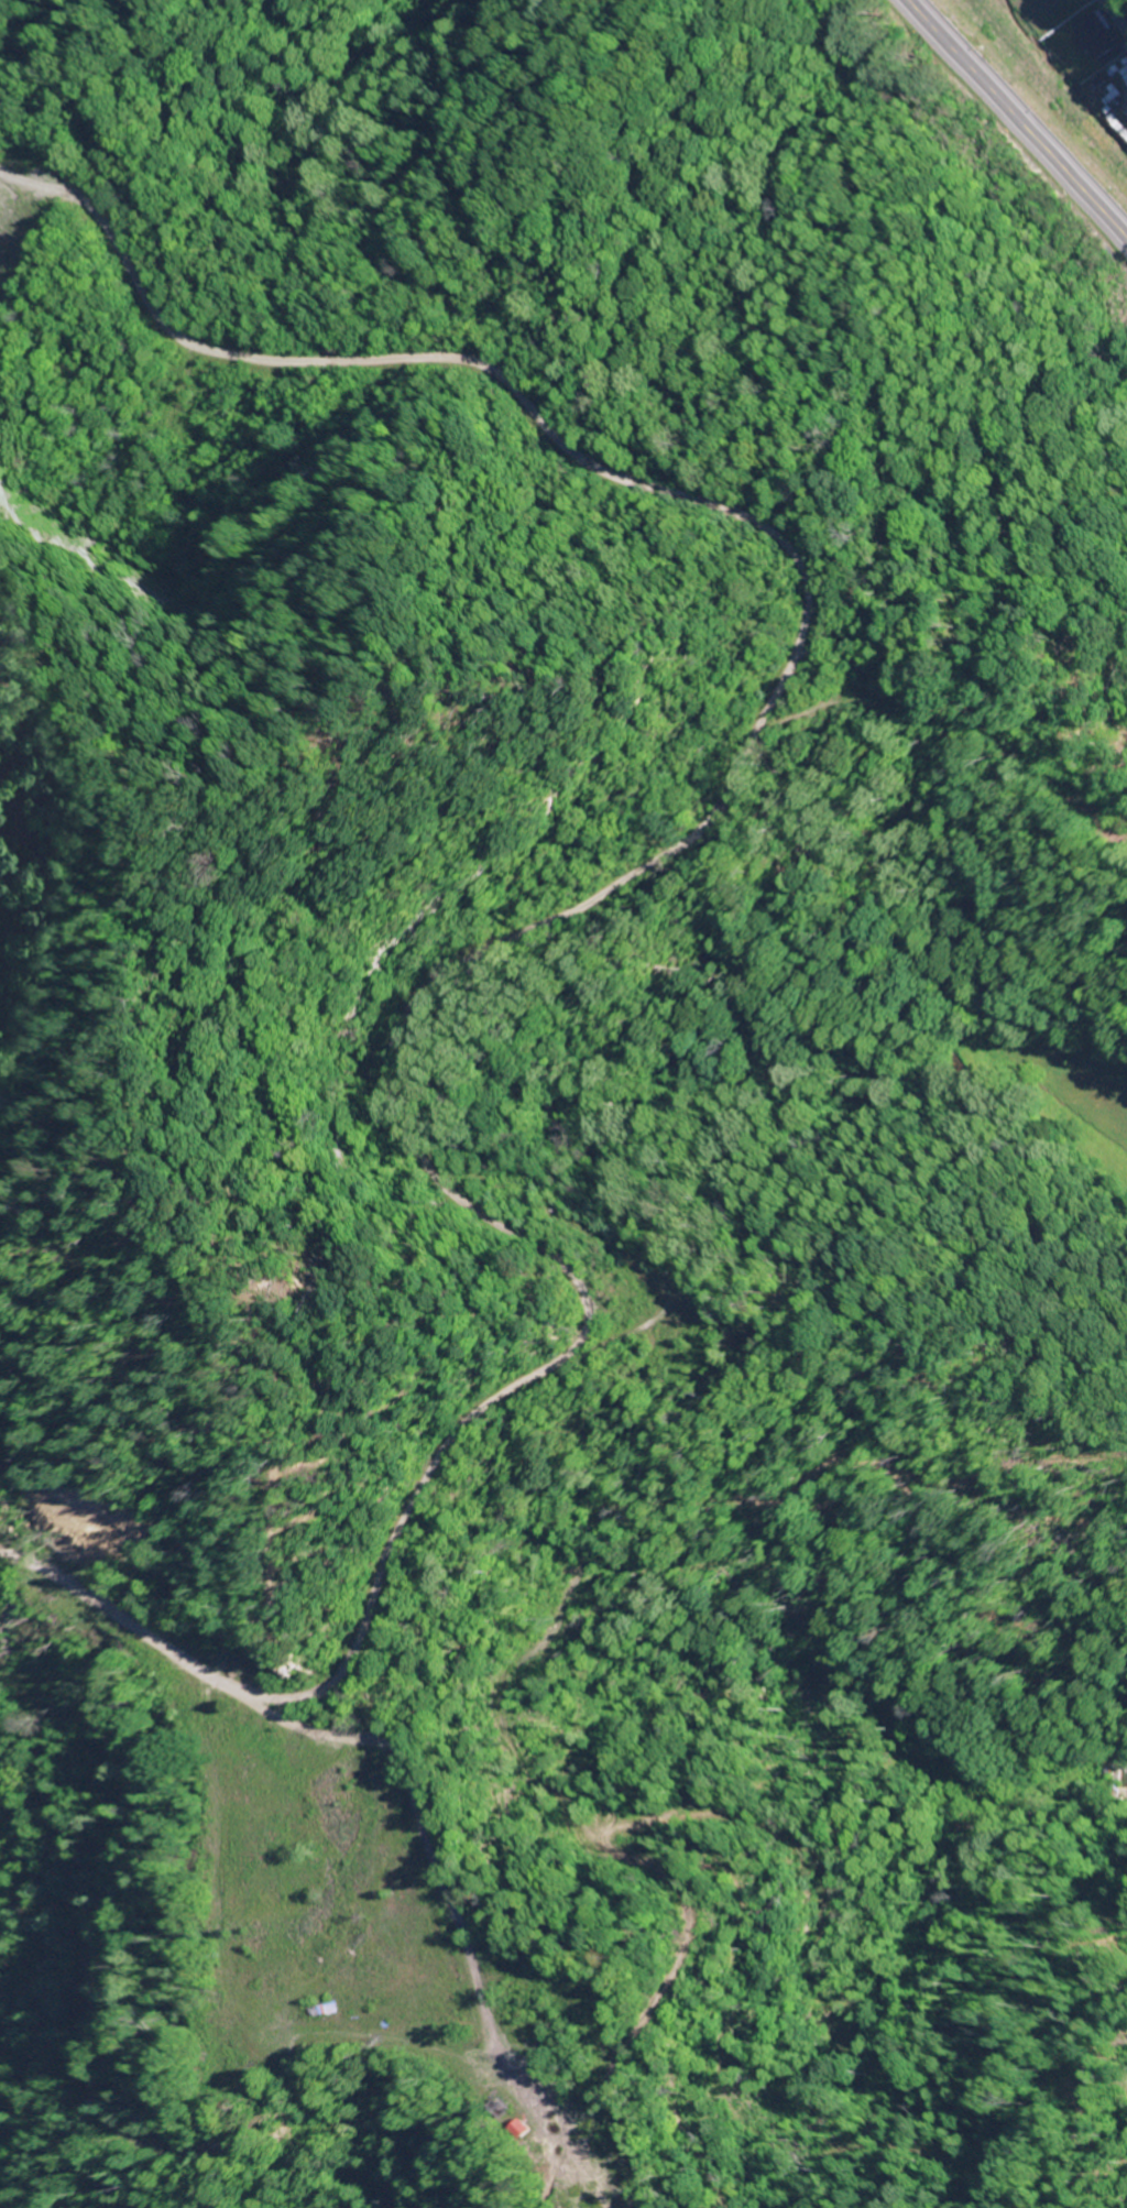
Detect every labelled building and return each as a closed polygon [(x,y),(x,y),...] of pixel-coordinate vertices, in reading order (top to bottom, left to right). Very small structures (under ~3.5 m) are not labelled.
[(1072,24),(1098,69),(1122,55),(1096,10),(1072,24)]
